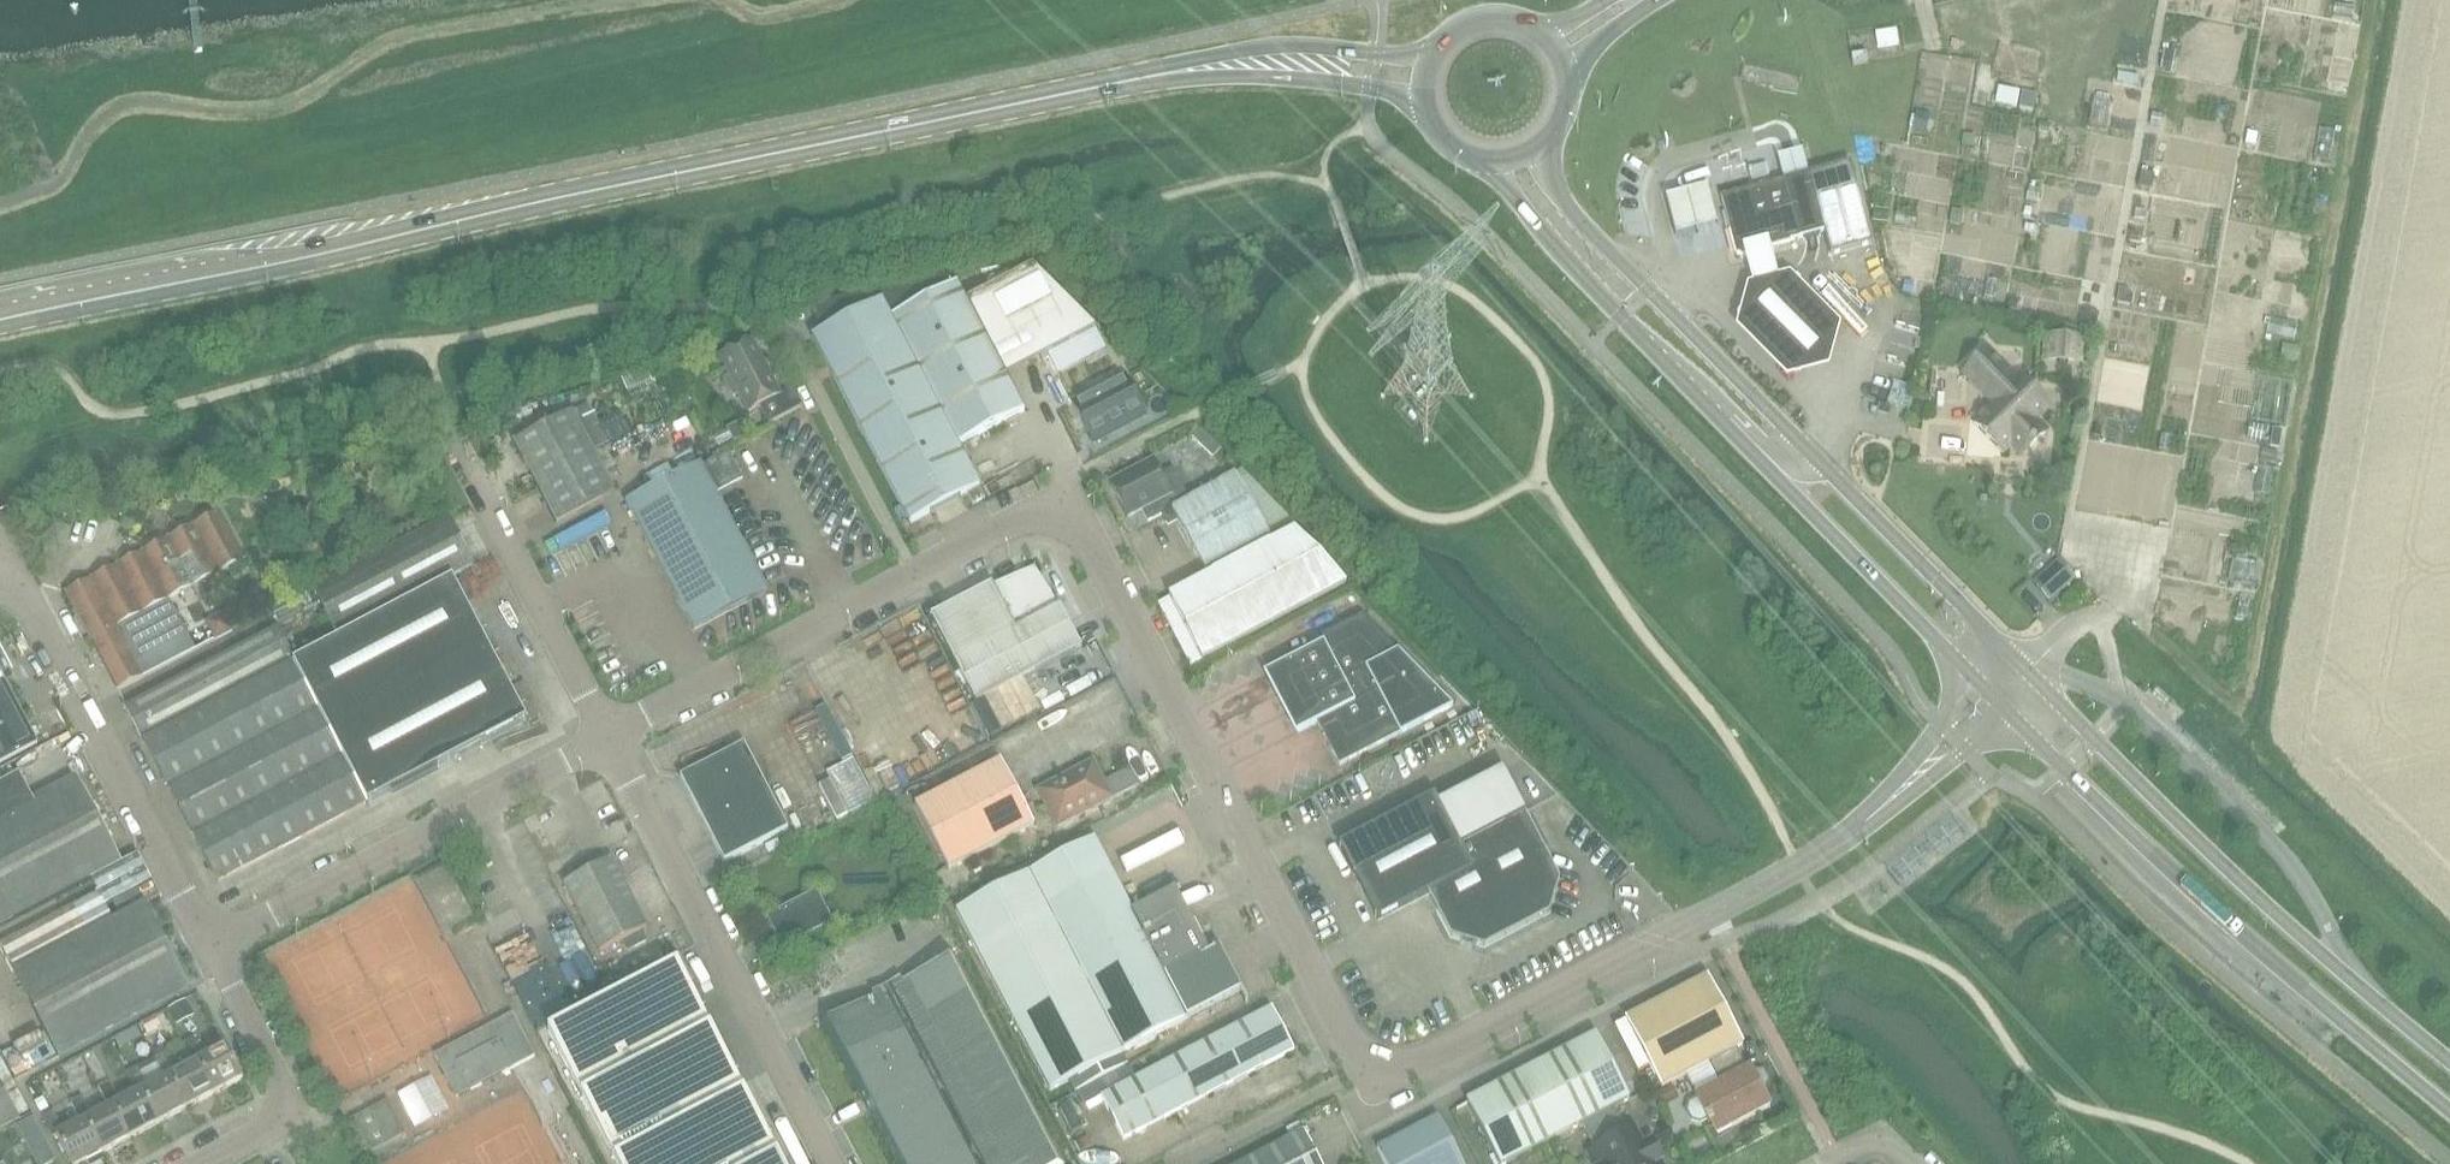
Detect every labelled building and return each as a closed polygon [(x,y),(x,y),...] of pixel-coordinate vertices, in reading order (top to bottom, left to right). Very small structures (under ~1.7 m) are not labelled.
[(1898,31),(1877,34),(1879,48),(1900,45),(1898,31)] [(1869,62),(1867,53),(1853,55),(1854,65),(1869,62)] [(1917,109),(1913,127),(1927,130),(1931,111),(1917,109)] [(2153,111),(2151,123),(2160,124),(2162,113),(2153,111)] [(1815,173),(1810,175),(1825,233),(1826,234),(1829,245),(1831,255),(1873,244),(1851,164),(1815,173)] [(1798,240),(1802,239),(1812,237),(1825,233),(1810,175),(1795,179),(1782,182),(1722,198),(1737,256),(1798,240)] [(1871,183),(1870,186),(1879,187),(1880,185),(1881,177),(1880,176),(1872,175),(1871,183)] [(1708,187),(1666,198),(1676,236),(1718,224),(1708,187)] [(2316,197),(2314,213),(2324,215),(2327,199),(2316,197)] [(1751,282),(1749,288),(1741,317),(1739,324),(1789,377),(1799,374),(1832,365),(1846,322),(1796,274),(1778,277),(1776,270),(1768,243),(1743,250),(1750,277),(1751,282)] [(956,285),(892,319),(960,447),(961,447),(1025,413),(992,351),(1026,334),(1040,360),(1096,330),(1033,268),(967,303),(958,285),(956,285)] [(820,334),(813,338),(879,465),(911,525),(981,488),(960,447),(892,319),(883,301),(879,303),(820,334)] [(2086,338),(2043,334),(2040,362),(2083,366),(2086,338)] [(735,398),(740,395),(750,414),(761,408),(769,425),(803,408),(793,389),(781,395),(753,340),(720,356),(731,376),(725,379),(735,398)] [(2284,342),(2281,357),(2296,360),(2299,345),(2284,342)] [(1965,375),(1994,404),(1974,424),(2003,453),(2012,444),(2023,456),(2046,433),(2034,422),(2048,408),(2020,379),(2017,382),(1988,352),(1965,375)] [(1126,376),(1074,403),(1095,443),(1147,417),(1126,376)] [(575,413),(516,444),(525,462),(535,480),(547,502),(558,523),(617,492),(596,452),(610,444),(599,423),(590,406),(575,413)] [(2280,445),(2282,431),(2273,429),(2270,444),(2280,445)] [(2278,453),(2263,450),(2261,461),(2276,465),(2278,453)] [(704,466),(719,493),(745,479),(731,452),(704,466)] [(1154,461),(1111,483),(1129,517),(1142,510),(1149,523),(1163,516),(1169,528),(1179,523),(1208,574),(1209,577),(1170,598),(1203,662),(1345,584),(1294,532),(1274,542),(1236,475),(1191,500),(1175,469),(1162,476),(1154,461)] [(768,592),(702,465),(628,504),(694,631),(768,592)] [(67,594),(107,671),(118,692),(145,678),(197,651),(170,601),(247,561),(221,513),(67,594)] [(450,519),(314,591),(338,638),(475,566),(450,519)] [(2058,561),(2033,583),(2039,590),(2049,600),(2074,578),(2064,567),(2064,566),(2060,562),(2059,561),(2058,561)] [(370,805),(529,722),(454,580),(295,664),(370,805)] [(932,616),(977,704),(1083,649),(1061,607),(1062,607),(1061,605),(1052,610),(1038,583),(1025,580),(998,593),(993,584),(992,585),(932,616)] [(224,613),(206,623),(215,641),(233,632),(224,613)] [(1453,707),(1363,615),(1319,638),(1322,645),(1269,673),(1300,732),(1318,723),(1340,766),(1453,707)] [(279,629),(128,708),(145,741),(293,663),(296,662),(279,629)] [(293,663),(145,741),(219,884),(367,807),(293,663)] [(39,744),(0,671),(0,765),(39,744)] [(681,779),(725,864),(789,831),(745,746),(681,779)] [(877,802),(855,760),(828,774),(850,816),(877,802)] [(949,871),(1035,826),(1001,762),(916,807),(949,871)] [(1038,791),(1058,828),(1139,786),(1130,769),(1104,782),(1094,762),(1038,791)] [(1436,796),(1340,846),(1379,921),(1429,894),(1451,936),(1485,947),(1550,913),(1561,879),(1526,814),(1504,770),(1486,780),(1440,804),(1436,796)] [(15,920),(122,864),(77,778),(35,800),(21,776),(0,787),(0,891),(15,920)] [(830,780),(819,786),(838,822),(849,817),(830,780)] [(1000,889),(957,911),(973,941),(1051,1091),(1069,1081),(1094,1068),(1123,1053),(1125,1052),(1240,993),(1242,992),(1238,983),(1220,947),(1218,948),(1208,954),(1184,906),(1175,890),(1132,912),(1111,870),(1095,839),(1000,889)] [(565,886),(601,954),(648,929),(612,861),(565,886)] [(15,920),(0,891),(0,928),(15,920)] [(769,918),(784,948),(832,923),(816,893),(769,918)] [(14,974),(59,1059),(60,1060),(189,992),(144,906),(14,974)] [(825,1025),(862,1094),(921,1064),(933,1087),(1004,1049),(980,1004),(983,1002),(958,955),(904,984),(906,989),(878,1004),(875,999),(825,1025)] [(549,1032),(583,1097),(713,1029),(684,973),(669,969),(549,1032)] [(1698,1099),(1690,1103),(1687,1111),(1692,1120),(1700,1122),(1707,1119),(1710,1124),(1712,1123),(1718,1134),(1770,1107),(1760,1086),(1764,1084),(1767,1080),(1763,1072),(1758,1072),(1753,1074),(1751,1068),(1748,1070),(1737,1048),(1743,1045),(1707,977),(1626,1019),(1662,1087),(1709,1063),(1720,1084),(1696,1097),(1698,1099)] [(187,1001),(169,1010),(177,1025),(194,1016),(187,1001)] [(1272,1008),(1155,1070),(1177,1112),(1295,1051),(1272,1008)] [(509,1015),(434,1056),(458,1099),(531,1059),(535,1057),(532,1051),(513,1013),(509,1015)] [(157,1017),(143,1024),(148,1033),(161,1026),(157,1017)] [(583,1097),(616,1161),(746,1093),(713,1029),(583,1097)] [(126,1033),(115,1039),(120,1049),(131,1043),(126,1033)] [(1500,1163),(1507,1163),(1583,1124),(1596,1148),(1587,1153),(1592,1163),(1665,1163),(1653,1140),(1645,1144),(1637,1128),(1627,1133),(1614,1108),(1630,1100),(1597,1035),(1467,1102),(1500,1163)] [(198,1061),(216,1095),(244,1080),(227,1046),(205,1057),(195,1038),(184,1044),(194,1063),(198,1061)] [(898,1163),(1066,1163),(1067,1163),(1054,1139),(1051,1140),(1004,1049),(933,1087),(921,1064),(862,1094),(898,1163)] [(170,1076),(187,1109),(216,1095),(198,1061),(194,1063),(177,1072),(167,1053),(156,1059),(166,1078),(170,1076)] [(142,1090),(159,1124),(187,1109),(170,1076),(166,1078),(149,1087),(139,1068),(127,1074),(137,1093),(142,1090)] [(1101,1097),(1124,1140),(1177,1112),(1155,1070),(1101,1097)] [(52,1073),(42,1078),(46,1086),(57,1081),(52,1073)] [(21,1122),(0,1081),(0,1133),(21,1122)] [(114,1105),(132,1139),(159,1124),(142,1090),(137,1093),(121,1101),(111,1083),(99,1089),(109,1107),(114,1105)] [(1662,1092),(1651,1097),(1658,1111),(1669,1105),(1662,1092)] [(616,1161),(617,1163),(766,1163),(779,1157),(746,1093),(616,1161)] [(86,1120),(104,1154),(132,1139),(114,1105),(109,1107),(93,1116),(83,1097),(71,1104),(81,1123),(86,1120)] [(389,1100),(351,1121),(369,1154),(407,1134),(389,1100)] [(104,1154),(86,1120),(81,1123),(65,1132),(55,1113),(43,1119),(54,1140),(58,1137),(72,1163),(84,1163),(104,1154)] [(1439,1117),(1378,1148),(1386,1163),(1464,1163),(1439,1117)] [(1243,1163),(1321,1163),(1305,1132),(1243,1163)]
